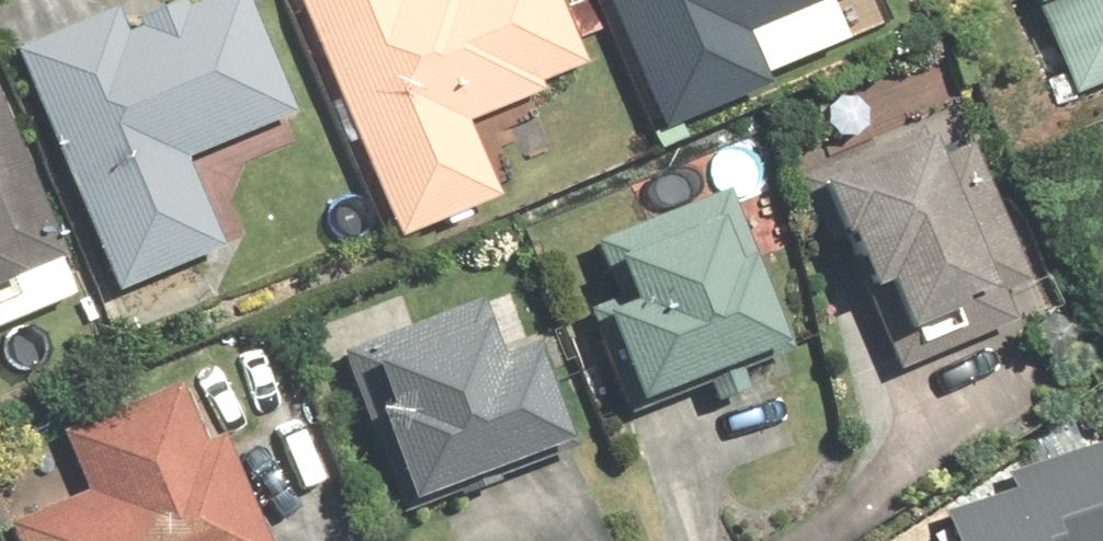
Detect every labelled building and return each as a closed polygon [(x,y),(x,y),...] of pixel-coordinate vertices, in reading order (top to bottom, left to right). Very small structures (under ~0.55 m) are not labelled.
[(120,279),(218,243),(188,164),(299,123),(253,0),(189,0),(37,56),(120,279)] [(399,255),(511,210),(474,121),(597,71),(568,0),(295,0),(399,255)] [(673,132),(781,87),(758,34),(840,0),(618,0),(673,132)] [(1081,96),(1102,87),(1102,0),(1044,0),(1081,96)] [(0,103),(0,289),(71,259),(3,102),(0,103)] [(930,118),(796,169),(842,290),(859,283),(891,368),(1034,314),(970,146),(945,155),(930,118)] [(595,311),(631,412),(800,352),(742,190),(601,240),(623,301),(595,311)] [(351,352),(406,506),(584,443),(545,335),(504,349),(488,303),(351,352)] [(12,522),(20,540),(273,540),(227,432),(212,438),(188,382),(67,433),(91,489),(12,522)] [(1102,539),(1102,456),(1024,480),(1029,495),(946,520),(953,540),(1097,540),(1102,539)]
